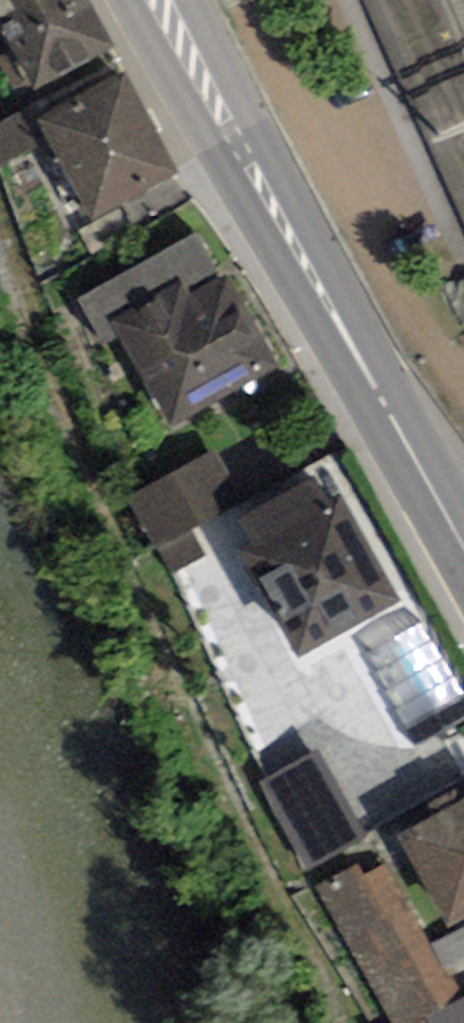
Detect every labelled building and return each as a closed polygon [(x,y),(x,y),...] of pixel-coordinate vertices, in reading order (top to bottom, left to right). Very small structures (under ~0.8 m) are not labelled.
[(81,0),(0,0),(0,15),(16,44),(0,53),(0,59),(16,88),(61,62),(101,39),(81,0)] [(167,163),(119,74),(41,117),(56,144),(34,155),(61,203),(74,196),(80,207),(89,203),(91,206),(167,163)] [(14,108),(0,115),(0,153),(29,136),(14,108)] [(126,226),(113,203),(75,224),(88,248),(126,226)] [(209,267),(189,232),(74,298),(98,339),(119,326),(169,414),(264,359),(219,278),(182,299),(175,287),(209,267)] [(213,508),(193,470),(132,499),(151,541),(213,508)] [(243,545),(296,641),(386,592),(333,496),(321,503),(306,477),(240,513),(255,539),(243,545)] [(177,566),(213,554),(204,528),(168,539),(177,566)] [(334,779),(282,808),(314,858),(364,830),(334,779)] [(402,834),(446,910),(463,900),(463,799),(402,834)] [(402,905),(379,863),(355,876),(378,918),(416,990),(440,977),(402,905)] [(429,939),(440,962),(463,951),(463,921),(429,939)] [(424,1022),(463,1022),(463,1002),(424,1022)]
